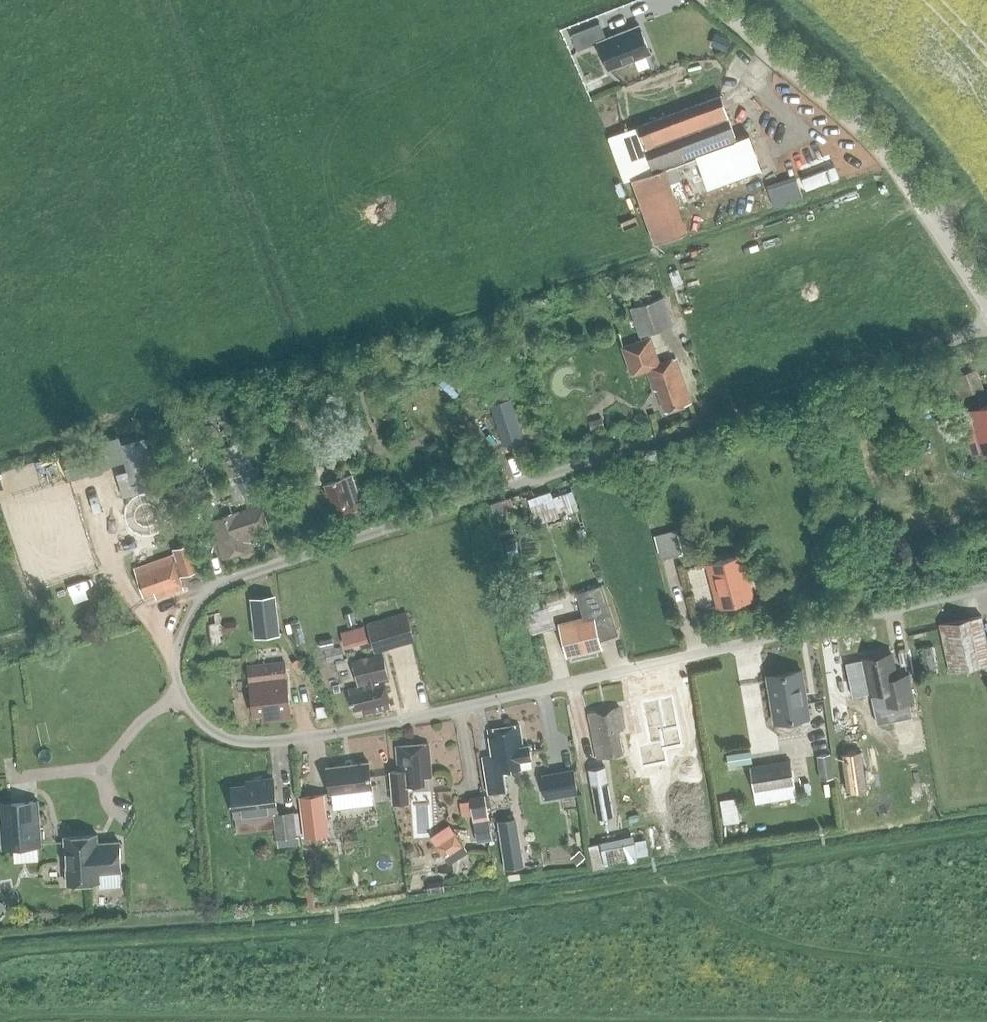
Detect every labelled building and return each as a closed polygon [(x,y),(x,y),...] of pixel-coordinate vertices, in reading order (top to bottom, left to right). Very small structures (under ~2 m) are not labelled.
[(578,50),(598,42),(609,70),(651,53),(640,25),(606,39),(600,24),(572,35),(578,50)] [(720,34),(715,46),(727,51),(732,39),(720,34)] [(737,140),(721,95),(638,127),(654,172),(631,180),(629,181),(631,186),(634,185),(656,243),(688,232),(670,183),(680,179),(689,205),(765,177),(750,135),(737,140)] [(654,172),(638,127),(619,133),(608,137),(618,165),(625,163),(631,180),(654,172)] [(835,166),(802,179),(806,190),(839,178),(835,166)] [(800,177),(770,186),(776,206),(806,197),(800,177)] [(631,308),(640,337),(674,326),(665,297),(631,308)] [(650,348),(647,339),(624,347),(633,374),(648,369),(655,390),(658,389),(666,412),(691,403),(676,358),(660,364),(654,347),(650,348)] [(980,368),(953,378),(960,397),(986,387),(986,386),(980,368)] [(503,444),(523,438),(506,387),(487,393),(503,444)] [(267,393),(250,401),(254,412),(272,405),(267,393)] [(974,413),(986,451),(986,453),(986,407),(974,411),(974,413)] [(589,421),(592,431),(604,427),(602,417),(589,421)] [(254,500),(249,489),(266,481),(246,438),(223,449),(226,456),(218,460),(237,500),(245,497),(247,503),(254,500)] [(159,489),(147,439),(121,446),(129,477),(118,480),(123,498),(159,489)] [(62,455),(70,480),(92,474),(84,448),(62,455)] [(521,469),(531,468),(528,449),(518,450),(521,469)] [(322,494),(331,519),(363,508),(352,476),(325,485),(328,492),(322,494)] [(528,499),(537,524),(559,516),(551,491),(528,499)] [(853,508),(856,519),(872,514),(869,503),(853,508)] [(214,530),(224,559),(253,549),(248,534),(269,527),(261,505),(218,519),(221,528),(214,530)] [(655,536),(661,558),(684,552),(678,530),(655,536)] [(516,544),(507,546),(510,558),(519,555),(516,544)] [(198,571),(190,545),(174,550),(176,556),(135,569),(144,596),(155,592),(157,598),(183,589),(179,577),(198,571)] [(707,565),(718,609),(754,600),(743,556),(707,565)] [(619,635),(602,585),(577,594),(584,622),(561,628),(568,657),(602,649),(600,641),(619,635)] [(544,613),(537,593),(522,598),(529,618),(544,613)] [(252,597),(256,638),(281,635),(276,595),(252,597)] [(368,621),(375,651),(416,641),(409,611),(368,621)] [(207,614),(211,646),(225,644),(221,612),(207,614)] [(354,612),(346,614),(349,625),(357,622),(354,612)] [(940,624),(950,672),(986,665),(986,639),(982,616),(940,624)] [(223,622),(224,631),(237,630),(236,621),(223,622)] [(333,637),(320,640),(322,650),(335,647),(333,637)] [(918,648),(923,674),(939,671),(934,645),(918,648)] [(344,659),(341,647),(325,651),(328,663),(344,659)] [(907,675),(896,677),(892,653),(864,659),(872,694),(884,691),(887,706),(912,701),(907,675)] [(389,680),(383,654),(353,661),(359,686),(349,688),(354,710),(361,708),(363,714),(391,708),(385,681),(389,680)] [(262,714),(263,721),(292,718),(285,662),(248,667),(254,715),(262,714)] [(810,717),(802,671),(767,677),(775,723),(810,717)] [(316,707),(317,717),(328,716),(326,705),(316,707)] [(588,713),(598,759),(624,754),(620,731),(624,730),(620,707),(588,713)] [(489,794),(508,791),(505,772),(521,770),(520,762),(531,760),(529,744),(523,745),(520,725),(489,730),(493,756),(483,758),(489,794)] [(391,772),(394,803),(410,802),(408,786),(426,785),(425,777),(432,777),(429,744),(397,747),(399,771),(391,772)] [(750,752),(728,755),(730,766),(752,763),(750,752)] [(818,755),(821,779),(834,777),(831,754),(818,755)] [(795,786),(792,760),(751,765),(755,791),(795,786)] [(372,788),(369,762),(328,767),(331,793),(372,788)] [(590,769),(598,819),(615,816),(607,767),(590,769)] [(542,777),(546,797),(579,792),(575,771),(542,777)] [(232,787),(236,815),(278,810),(274,779),(258,781),(258,784),(232,787)] [(795,786),(755,791),(756,804),(797,798),(795,786)] [(300,797),(305,838),(330,834),(325,794),(300,797)] [(492,833),(485,794),(470,797),(470,800),(460,802),(462,817),(473,815),(476,835),(492,833)] [(3,849),(41,847),(38,801),(0,804),(0,805),(3,849)] [(273,814),(276,839),(297,836),(294,811),(273,814)] [(525,866),(517,818),(498,821),(505,869),(525,866)] [(468,853),(450,825),(431,837),(450,865),(468,853)] [(98,843),(98,835),(65,837),(68,884),(101,881),(100,873),(122,872),(120,842),(98,843)] [(606,866),(638,860),(638,857),(635,842),(602,848),(606,866)] [(601,844),(589,846),(594,869),(606,866),(602,848),(601,844)] [(581,853),(573,859),(577,865),(585,858),(581,853)] [(306,859),(306,870),(314,869),(313,859),(306,859)]
